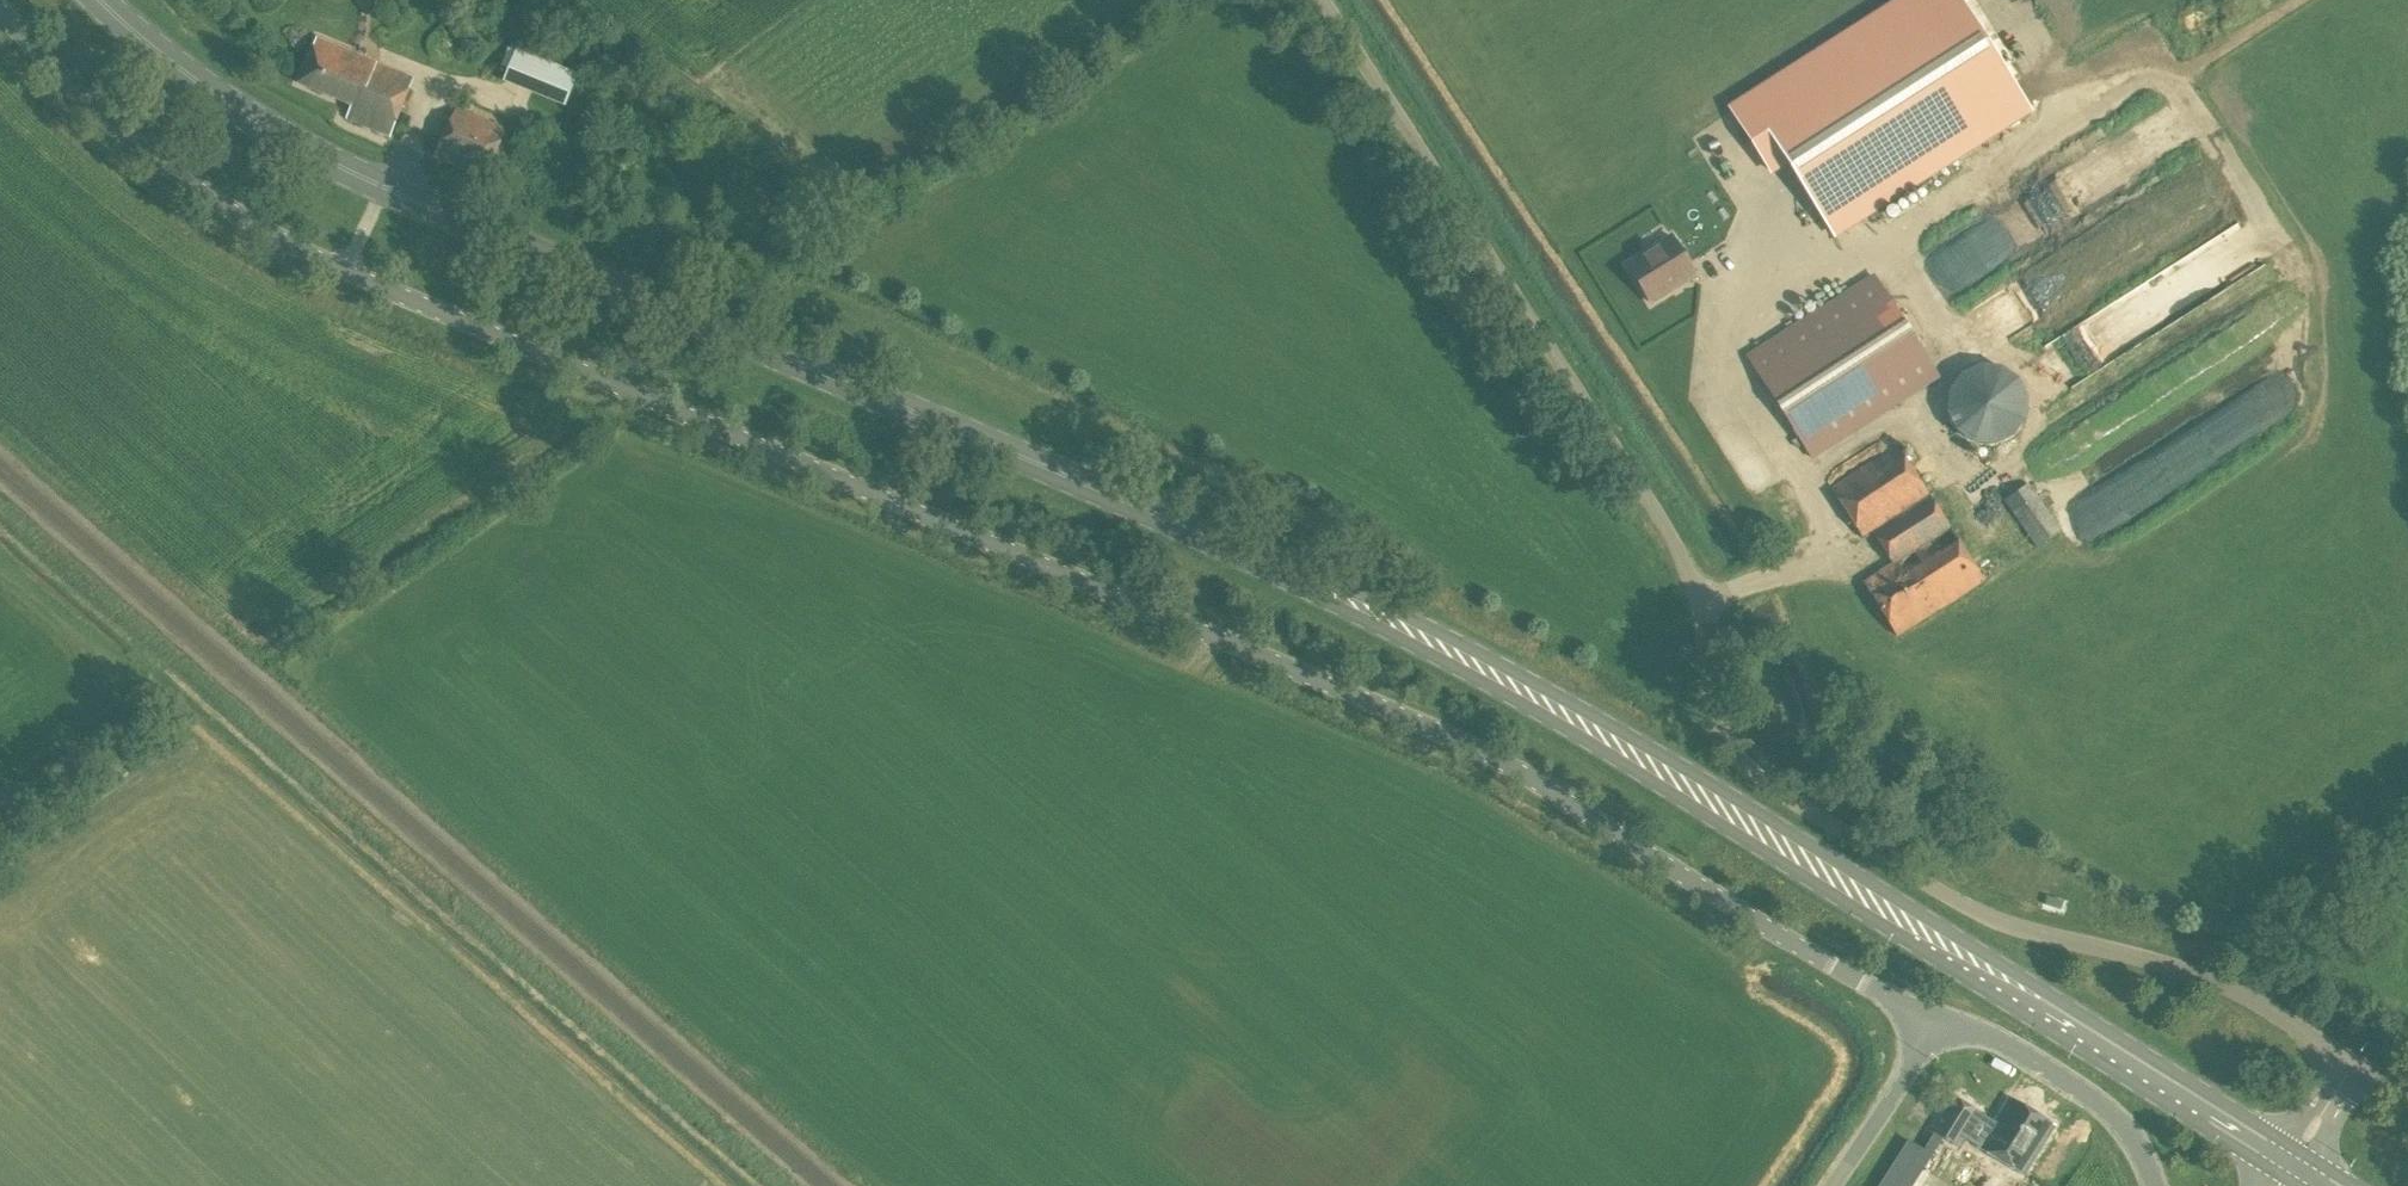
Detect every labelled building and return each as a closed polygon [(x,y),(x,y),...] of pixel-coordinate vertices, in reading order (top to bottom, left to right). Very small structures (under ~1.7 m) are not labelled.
[(1960,0),(1901,0),(1726,111),(1770,179),(1788,168),(1835,242),(2033,116),(1960,0)] [(317,39),(299,84),(352,105),(347,118),(390,137),(414,79),(317,39)] [(507,78),(568,101),(580,72),(519,48),(507,78)] [(484,178),(506,131),(456,109),(435,156),(484,178)] [(1627,264),(1651,303),(1695,275),(1671,237),(1627,264)] [(1812,458),(1939,378),(1874,277),(1748,357),(1812,458)] [(2149,367),(2162,393),(2110,420),(2116,432),(2189,395),(2169,357),(2149,367)] [(1987,445),(1991,445),(1994,444),(1997,443),(2001,442),(2004,441),(2007,439),(2010,438),(2013,436),(2015,433),(2018,431),(2020,428),(2021,425),(2023,422),(2024,419),(2025,415),(2026,412),(2027,409),(2027,405),(2027,402),(2026,398),(2025,395),(2024,392),(2023,388),(2021,385),(2020,382),(2018,380),(2015,377),(2013,375),(2010,373),(2007,371),(2004,369),(2001,368),(1997,367),(1994,366),(1991,366),(1987,366),(1984,366),(1980,366),(1977,367),(1974,368),(1970,369),(1967,371),(1964,373),(1962,375),(1959,377),(1957,380),(1955,382),(1953,385),(1951,388),(1950,392),(1949,395),(1948,398),(1948,402),(1948,405),(1948,409),(1948,412),(1949,415),(1950,419),(1951,422),(1953,425),(1955,428),(1957,431),(1959,433),(1962,435),(1964,438),(1967,439),(1970,441),(1974,442),(1977,443),(1980,444),(1984,445),(1987,445)] [(1983,581),(1897,446),(1832,488),(1864,539),(1873,533),(1893,565),(1863,584),(1897,636),(1983,581)] [(2061,530),(2028,483),(2004,501),(2037,549),(2061,530)] [(1963,1137),(1979,1147),(2022,1175),(2053,1126),(2010,1099),(1995,1123),(1954,1098),(1933,1131),(1958,1146),(1963,1137)] [(1935,1156),(1912,1141),(1882,1185),(1915,1185),(1935,1156)] [(1953,1181),(1943,1175),(1936,1185),(1949,1185),(1953,1181)]
